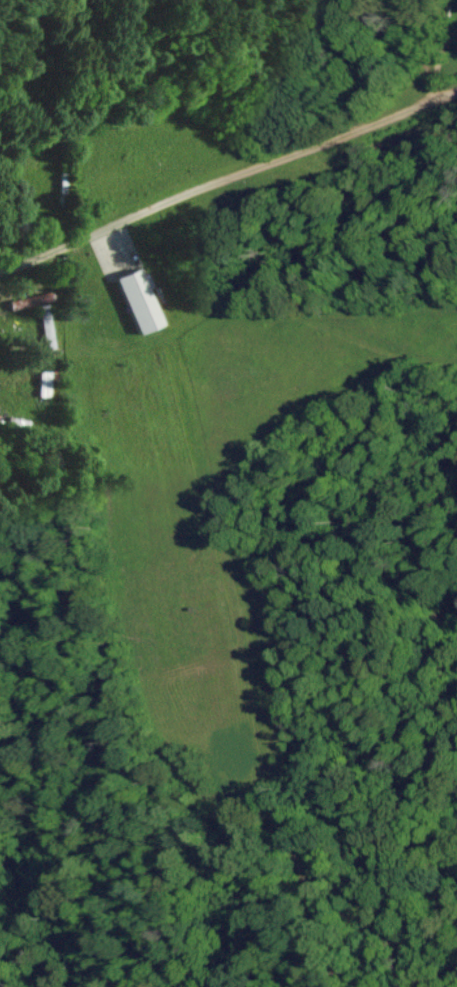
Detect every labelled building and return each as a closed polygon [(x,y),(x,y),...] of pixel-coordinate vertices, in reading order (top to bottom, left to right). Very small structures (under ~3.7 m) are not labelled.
[(135,334),(159,324),(136,268),(113,278),(135,334)]
